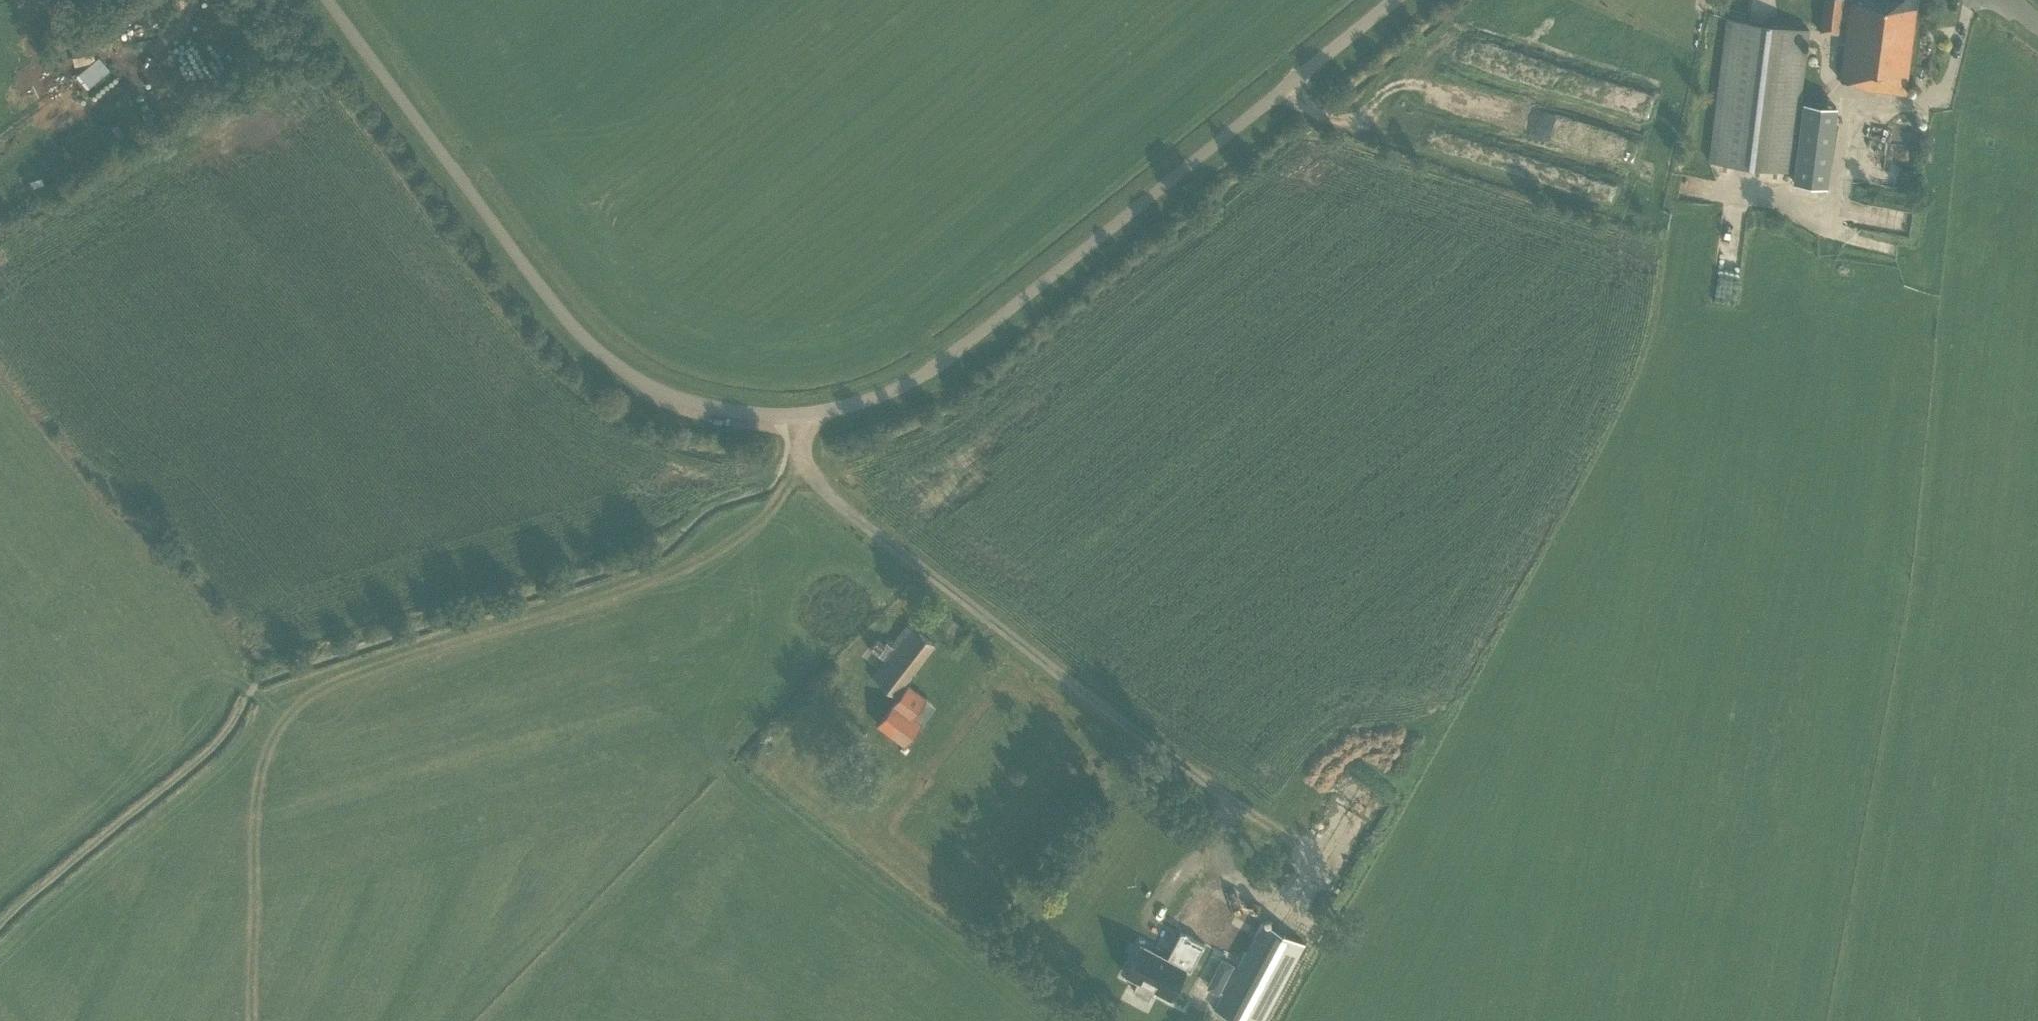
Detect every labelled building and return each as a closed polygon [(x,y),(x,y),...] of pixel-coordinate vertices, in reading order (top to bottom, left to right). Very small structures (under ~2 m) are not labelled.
[(17,8),(26,0),(10,0),(17,8)] [(1850,3),(1842,2),(1842,0),(1825,0),(1821,31),(1838,33),(1840,20),(1848,21),(1841,81),(1859,83),(1859,88),(1877,90),(1877,95),(1887,97),(1887,92),(1906,94),(1918,0),(1851,0),(1850,3)] [(1727,19),(1709,160),(1791,171),(1809,30),(1727,19)] [(76,76),(88,89),(111,68),(100,55),(76,76)] [(1836,108),(1804,104),(1794,185),(1826,189),(1836,108)] [(1912,233),(1913,207),(1881,205),(1880,231),(1912,233)] [(1742,284),(1743,261),(1716,260),(1715,283),(1742,284)] [(873,678),(896,696),(935,645),(919,632),(918,633),(908,626),(892,647),(888,643),(886,645),(880,640),(872,650),(886,660),(873,678)] [(877,724),(904,746),(936,706),(908,684),(877,724)] [(1235,1020),(1264,1020),(1304,945),(1261,922),(1199,889),(1177,930),(1181,932),(1205,945),(1239,963),(1214,1010),(1235,1020)] [(1191,972),(1205,945),(1181,932),(1168,958),(1142,945),(1126,975),(1138,981),(1134,990),(1149,998),(1154,990),(1171,999),(1186,970),(1191,972)] [(1208,988),(1218,993),(1233,965),(1223,960),(1208,988)]
